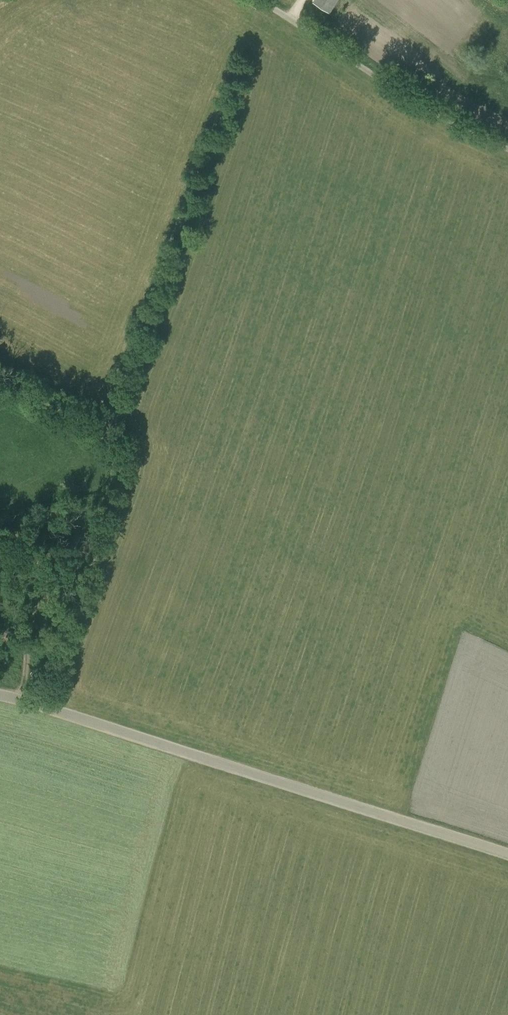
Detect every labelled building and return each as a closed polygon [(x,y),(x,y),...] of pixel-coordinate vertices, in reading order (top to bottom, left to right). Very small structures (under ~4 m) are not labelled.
[(314,2),(328,12),(336,0),(316,0),(314,2)]
